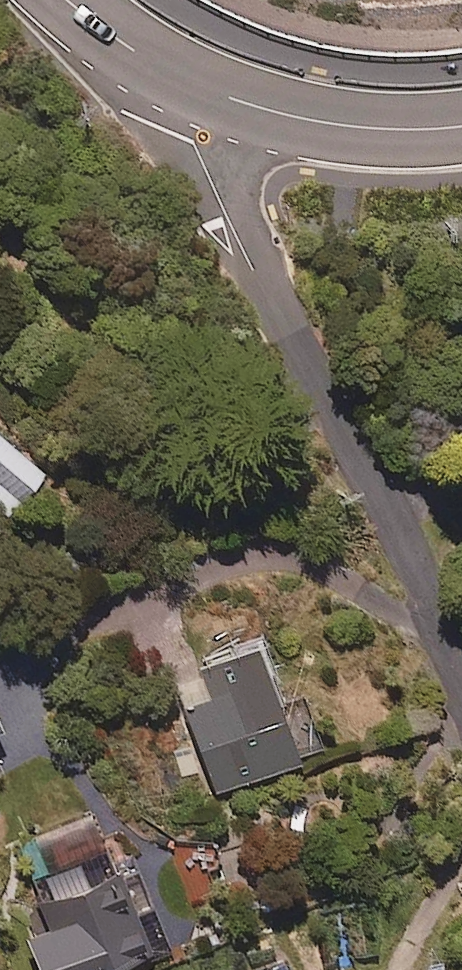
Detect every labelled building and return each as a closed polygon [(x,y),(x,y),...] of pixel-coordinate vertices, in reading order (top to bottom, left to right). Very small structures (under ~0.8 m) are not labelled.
[(0,434),(0,506),(5,510),(40,465),(0,434)] [(215,789),(296,754),(261,670),(242,678),(234,658),(171,685),(215,789)] [(97,815),(20,847),(51,919),(21,932),(36,969),(98,969),(97,967),(151,944),(122,875),(97,815)]
